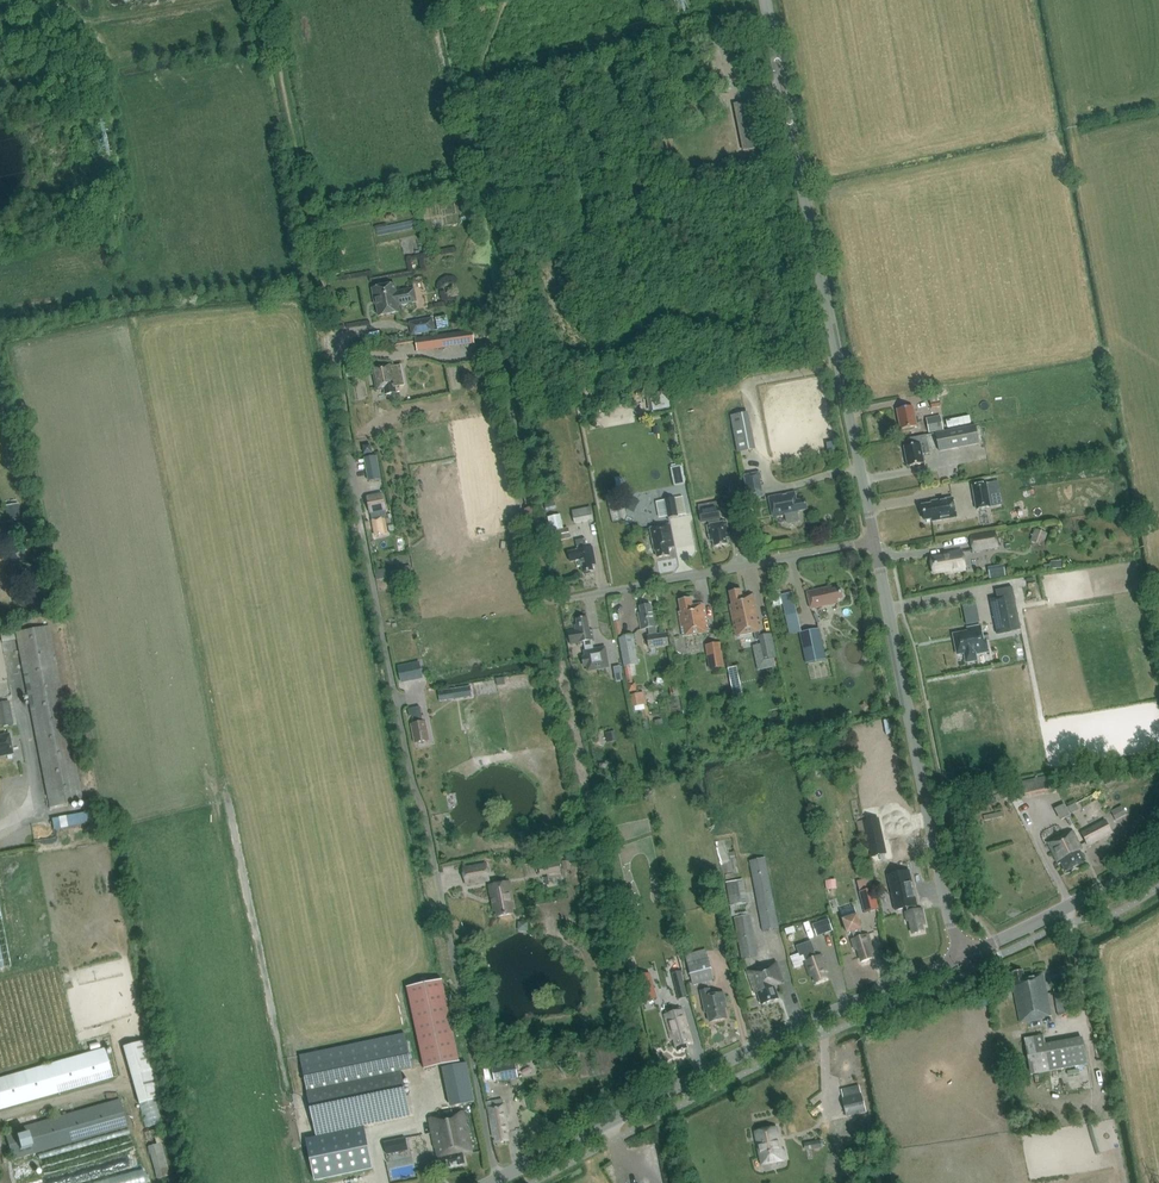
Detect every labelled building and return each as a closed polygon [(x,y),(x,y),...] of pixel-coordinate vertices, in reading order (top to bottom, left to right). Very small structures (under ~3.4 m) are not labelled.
[(744,150),(763,146),(754,100),(734,104),(744,150)] [(378,232),(411,229),(411,222),(377,225),(378,232)] [(373,301),(375,300),(376,300),(377,305),(376,305),(378,317),(399,313),(397,305),(400,305),(402,306),(405,305),(406,303),(409,303),(417,301),(415,288),(406,290),(395,293),(393,285),(371,289),(373,301)] [(449,327),(447,316),(435,318),(437,329),(449,327)] [(409,323),(411,335),(434,330),(431,318),(409,323)] [(472,331),(455,333),(457,346),(474,344),(472,331)] [(440,335),(415,338),(417,351),(442,348),(440,335)] [(393,365),(375,369),(373,369),(378,391),(385,390),(386,395),(397,393),(394,379),(396,379),(393,365)] [(931,407),(941,405),(939,400),(938,391),(929,393),(930,402),(931,407)] [(897,409),(901,429),(917,426),(913,406),(897,409)] [(600,418),(599,409),(592,411),(594,420),(600,418)] [(738,451),(752,448),(746,413),(731,416),(738,451)] [(926,418),(929,432),(943,429),(940,415),(926,418)] [(936,433),(939,451),(970,445),(979,443),(976,425),(936,433)] [(904,446),(908,466),(924,463),(922,454),(930,453),(926,435),(910,438),(911,445),(904,446)] [(365,458),(369,482),(381,480),(377,456),(365,458)] [(760,479),(761,479),(760,472),(744,475),(749,499),(763,496),(760,479)] [(526,492),(534,491),(532,476),(524,478),(526,492)] [(999,481),(998,481),(986,484),(988,495),(1001,492),(999,481)] [(986,483),(972,486),(976,509),(990,506),(986,483)] [(798,510),(807,509),(805,498),(796,500),(795,492),(769,497),(773,517),(785,514),(786,521),(788,523),(798,521),(799,519),(798,512),(799,512),(798,510)] [(535,494),(524,497),(526,509),(538,507),(535,494)] [(640,501),(626,494),(620,505),(634,513),(640,501)] [(382,495),(367,498),(368,503),(375,535),(387,533),(384,517),(386,516),(382,495)] [(953,497),(931,501),(932,503),(922,505),(925,520),(932,519),(932,521),(956,517),(953,497)] [(665,500),(668,517),(678,516),(674,498),(665,500)] [(526,509),(524,510),(528,527),(529,527),(530,529),(540,527),(539,524),(541,523),(538,507),(526,509)] [(586,508),(572,511),(574,523),(594,519),(591,507),(586,508)] [(718,507),(699,511),(701,522),(708,521),(709,524),(707,525),(710,541),(713,541),(714,547),(728,544),(727,538),(730,537),(727,521),(718,523),(717,519),(720,519),(718,507)] [(6,510),(8,516),(9,522),(20,520),(19,513),(18,508),(6,510)] [(508,529),(516,527),(513,515),(505,517),(508,529)] [(562,529),(559,515),(547,518),(552,541),(569,538),(567,528),(562,529)] [(656,550),(658,557),(670,555),(668,548),(674,547),(670,524),(650,528),(655,550),(656,550)] [(1048,534),(1035,529),(1030,541),(1043,546),(1048,534)] [(973,550),(997,547),(995,532),(971,536),(973,550)] [(576,550),(567,551),(569,561),(580,559),(582,571),(592,569),(590,564),(594,563),(591,548),(586,548),(584,539),(574,540),(576,550)] [(26,546),(20,551),(24,556),(30,552),(26,546)] [(965,570),(962,551),(948,553),(948,555),(931,558),(933,573),(946,571),(946,573),(965,570)] [(1062,561),(1051,562),(1051,569),(1062,569),(1062,561)] [(413,575),(410,565),(402,567),(405,578),(413,575)] [(836,599),(842,598),(840,588),(832,590),(831,586),(807,592),(811,608),(837,602),(836,599)] [(997,590),(998,598),(991,600),(997,635),(1021,630),(1013,587),(997,590)] [(729,605),(736,636),(754,632),(756,641),(760,640),(764,661),(776,658),(771,634),(761,636),(760,631),(762,631),(754,595),(742,597),(741,589),(729,592),(732,604),(729,605)] [(792,592),(781,595),(781,599),(785,616),(791,615),(797,613),(792,592)] [(39,597),(31,610),(41,616),(49,604),(39,597)] [(709,632),(704,603),(692,606),(691,597),(679,599),(681,611),(679,612),(683,636),(709,632)] [(653,612),(652,604),(639,606),(640,612),(637,613),(641,630),(648,629),(649,635),(647,635),(649,649),(669,646),(667,632),(657,634),(656,627),(658,627),(656,612),(653,612)] [(966,625),(980,622),(979,616),(965,619),(966,625)] [(589,630),(587,617),(576,619),(577,625),(574,625),(575,630),(568,631),(570,644),(584,642),(586,651),(584,652),(588,671),(609,667),(605,648),(593,650),(591,641),(594,640),(592,630),(589,630)] [(623,634),(620,621),(613,623),(616,636),(623,634)] [(49,626),(16,632),(48,808),(83,801),(49,626)] [(967,629),(968,632),(953,635),(958,655),(965,654),(967,663),(977,661),(976,655),(989,652),(987,641),(984,642),(981,626),(967,629)] [(6,628),(9,642),(15,640),(13,627),(6,628)] [(819,630),(800,634),(806,663),(825,659),(819,630)] [(634,635),(620,638),(625,666),(640,663),(634,635)] [(720,643),(706,645),(710,669),(724,667),(720,643)] [(422,676),(419,662),(398,667),(401,681),(422,676)] [(739,665),(729,667),(733,696),(742,694),(739,665)] [(636,682),(627,684),(629,692),(637,691),(636,682)] [(472,697),(471,686),(452,689),(453,699),(472,697)] [(645,699),(644,692),(631,694),(634,707),(647,704),(646,699),(645,699)] [(11,725),(7,701),(0,703),(0,727),(11,725)] [(423,721),(420,706),(407,709),(409,716),(411,716),(412,723),(410,724),(412,735),(414,735),(416,743),(427,741),(425,733),(427,732),(425,721),(423,721)] [(617,741),(615,731),(605,733),(607,743),(617,741)] [(13,754),(9,734),(0,736),(0,756),(13,754)] [(1071,773),(1063,774),(1066,788),(1073,787),(1071,773)] [(1050,776),(1024,782),(1027,795),(1039,793),(1039,795),(1053,792),(1059,791),(1057,782),(1051,783),(1050,776)] [(1006,790),(1001,793),(1004,799),(1009,797),(1006,790)] [(1057,809),(1061,818),(1080,810),(1076,801),(1057,809)] [(1127,815),(1122,806),(1111,811),(1116,820),(1127,815)] [(1066,818),(1070,826),(1075,824),(1070,815),(1066,818)] [(1083,834),(1089,846),(1113,834),(1107,822),(1083,834)] [(880,826),(866,829),(870,850),(884,847),(880,826)] [(1066,835),(1049,843),(1059,866),(1062,864),(1066,873),(1087,864),(1081,852),(1083,851),(1074,833),(1066,837),(1066,835)] [(778,927),(764,857),(748,861),(762,931),(778,927)] [(571,869),(569,860),(561,861),(563,870),(571,869)] [(561,872),(559,862),(539,865),(541,876),(547,875),(548,879),(561,876),(560,872),(561,872)] [(487,864),(463,868),(465,884),(489,880),(487,864)] [(910,877),(890,882),(896,910),(906,907),(907,912),(905,912),(907,921),(910,921),(912,934),(923,931),(922,926),(925,925),(921,909),(917,910),(910,877)] [(837,889),(835,879),(826,880),(827,890),(837,889)] [(514,909),(509,882),(490,885),(494,911),(497,911),(498,917),(512,914),(511,910),(514,909)] [(858,891),(863,912),(877,908),(872,887),(858,891)] [(853,907),(841,911),(843,919),(842,919),(847,933),(851,931),(853,938),(851,939),(855,949),(857,948),(862,961),(872,957),(870,952),(873,951),(867,933),(860,936),(858,929),(860,928),(855,915),(853,907)] [(757,956),(749,913),(732,917),(741,960),(757,956)] [(813,924),(816,933),(832,928),(828,918),(813,924)] [(794,926),(785,929),(786,935),(796,932),(794,926)] [(815,951),(811,941),(796,946),(800,956),(804,955),(806,960),(805,961),(810,976),(813,975),(816,982),(826,978),(824,973),(827,972),(821,955),(815,957),(813,951),(815,951)] [(713,979),(707,958),(686,963),(692,984),(713,979)] [(757,991),(761,1004),(778,998),(774,985),(783,983),(775,961),(751,970),(750,968),(746,969),(754,992),(757,991)] [(1014,986),(1012,986),(1019,1022),(1040,1018),(1040,1017),(1050,1015),(1043,975),(1024,978),(1022,970),(1012,972),(1014,986)] [(688,997),(681,971),(671,973),(678,999),(688,997)] [(657,999),(650,973),(637,977),(644,1002),(657,999)] [(441,980),(406,987),(423,1069),(458,1062),(441,980)] [(703,1004),(706,1004),(709,1020),(725,1017),(722,1001),(725,1000),(724,992),(711,994),(710,988),(701,990),(703,1004)] [(1072,1012),(1068,989),(1053,992),(1057,1015),(1072,1012)] [(671,1039),(673,1039),(677,1051),(687,1048),(686,1043),(691,1042),(682,1009),(664,1014),(671,1039)] [(411,1069),(404,1034),(299,1056),(316,1136),(375,1124),(411,1116),(401,1071),(411,1069)] [(1081,1039),(1040,1048),(1037,1037),(1022,1039),(1029,1074),(1086,1063),(1081,1039)] [(145,1040),(122,1046),(138,1104),(161,1097),(145,1040)] [(112,1076),(104,1049),(0,1080),(0,1108),(112,1076)] [(491,1067),(493,1081),(517,1078),(514,1063),(491,1067)] [(866,1113),(862,1093),(842,1098),(846,1117),(866,1113)] [(4,1132),(12,1159),(126,1127),(119,1100),(4,1132)] [(505,1130),(507,1130),(502,1104),(491,1106),(493,1118),(490,1119),(493,1137),(496,1136),(497,1142),(507,1141),(505,1130)] [(438,1112),(438,1116),(428,1117),(434,1147),(435,1147),(437,1157),(439,1157),(440,1166),(442,1166),(443,1168),(464,1164),(462,1156),(471,1154),(463,1111),(451,1113),(451,1110),(438,1112)] [(762,1164),(785,1159),(784,1149),(780,1150),(776,1128),(756,1132),(762,1164)] [(157,1130),(145,1133),(157,1179),(169,1176),(157,1130)] [(408,1150),(405,1138),(384,1142),(387,1155),(408,1150)] [(817,1141),(804,1143),(805,1151),(819,1148),(817,1141)] [(19,1178),(20,1182),(90,1182),(141,1171),(136,1150),(19,1178)]
